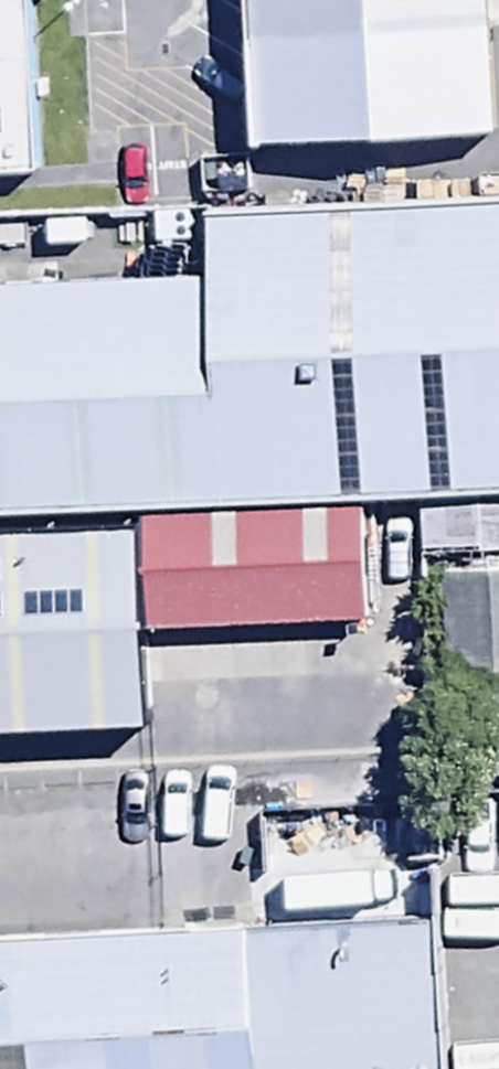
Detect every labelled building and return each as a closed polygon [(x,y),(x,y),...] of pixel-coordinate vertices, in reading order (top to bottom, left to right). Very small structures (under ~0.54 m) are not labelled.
[(46,164),(36,0),(0,0),(0,166),(46,164)] [(266,138),(498,125),(498,0),(258,0),(266,138)] [(0,286),(0,510),(343,498),(333,227),(219,231),(221,278),(0,286)] [(347,237),(356,488),(498,483),(498,231),(347,237)] [(416,491),(418,551),(498,547),(498,487),(416,491)] [(370,521),(154,528),(158,644),(374,636),(370,521)] [(138,526),(0,531),(0,722),(144,717),(138,526)] [(438,571),(441,773),(498,772),(498,570),(438,571)] [(0,944),(0,1068),(461,1068),(456,928),(0,944)]
